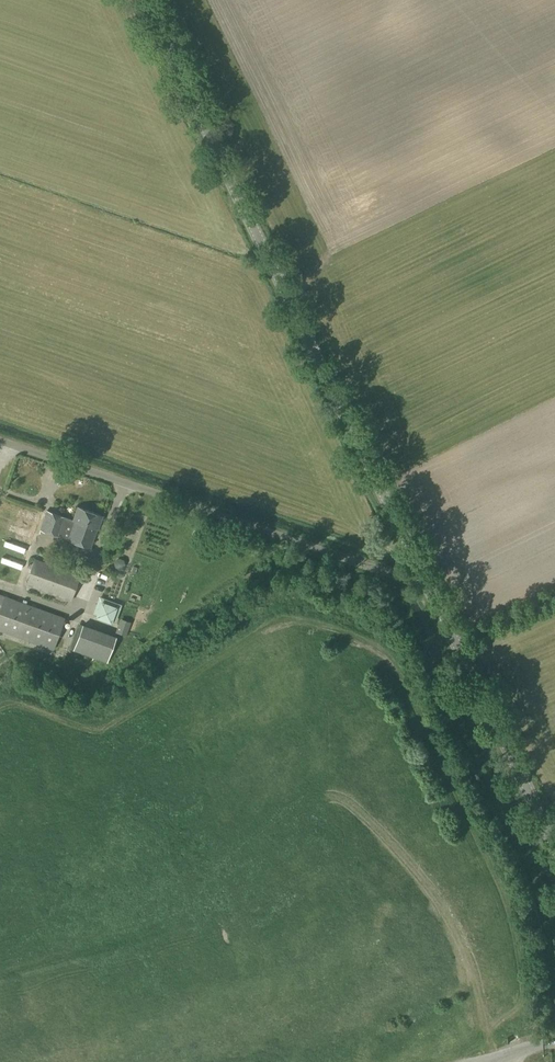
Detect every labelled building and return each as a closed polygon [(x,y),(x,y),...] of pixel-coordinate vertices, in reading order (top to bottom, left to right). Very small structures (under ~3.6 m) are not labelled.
[(9,506),(7,512),(31,521),(33,515),(9,506)] [(98,529),(103,516),(78,507),(75,513),(73,513),(72,518),(73,520),(47,511),(41,530),(90,548),(97,529),(98,529)] [(3,522),(1,528),(25,537),(27,531),(3,522)] [(19,553),(21,547),(0,539),(0,546),(19,553)] [(13,569),(15,563),(0,558),(0,564),(13,569)] [(71,601),(80,576),(34,559),(25,584),(71,601)] [(116,568),(119,570),(123,568),(125,564),(123,561),(120,559),(116,560),(114,564),(116,568)] [(64,618),(0,595),(0,630),(53,649),(64,618)] [(101,603),(97,615),(111,620),(115,608),(101,603)] [(132,638),(136,625),(127,622),(123,635),(132,638)] [(107,661),(116,637),(83,625),(74,650),(107,661)]
